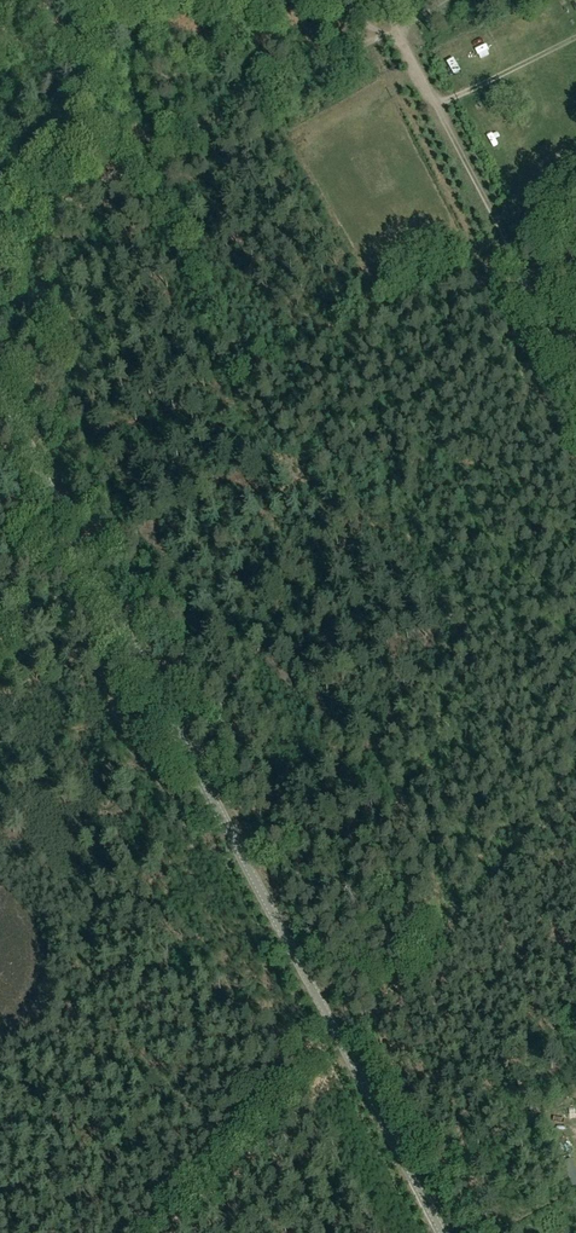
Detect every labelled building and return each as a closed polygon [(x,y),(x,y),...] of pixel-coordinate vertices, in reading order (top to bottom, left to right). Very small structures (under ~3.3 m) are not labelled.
[(454,60),(447,63),(454,76),(461,72),(454,60)]
